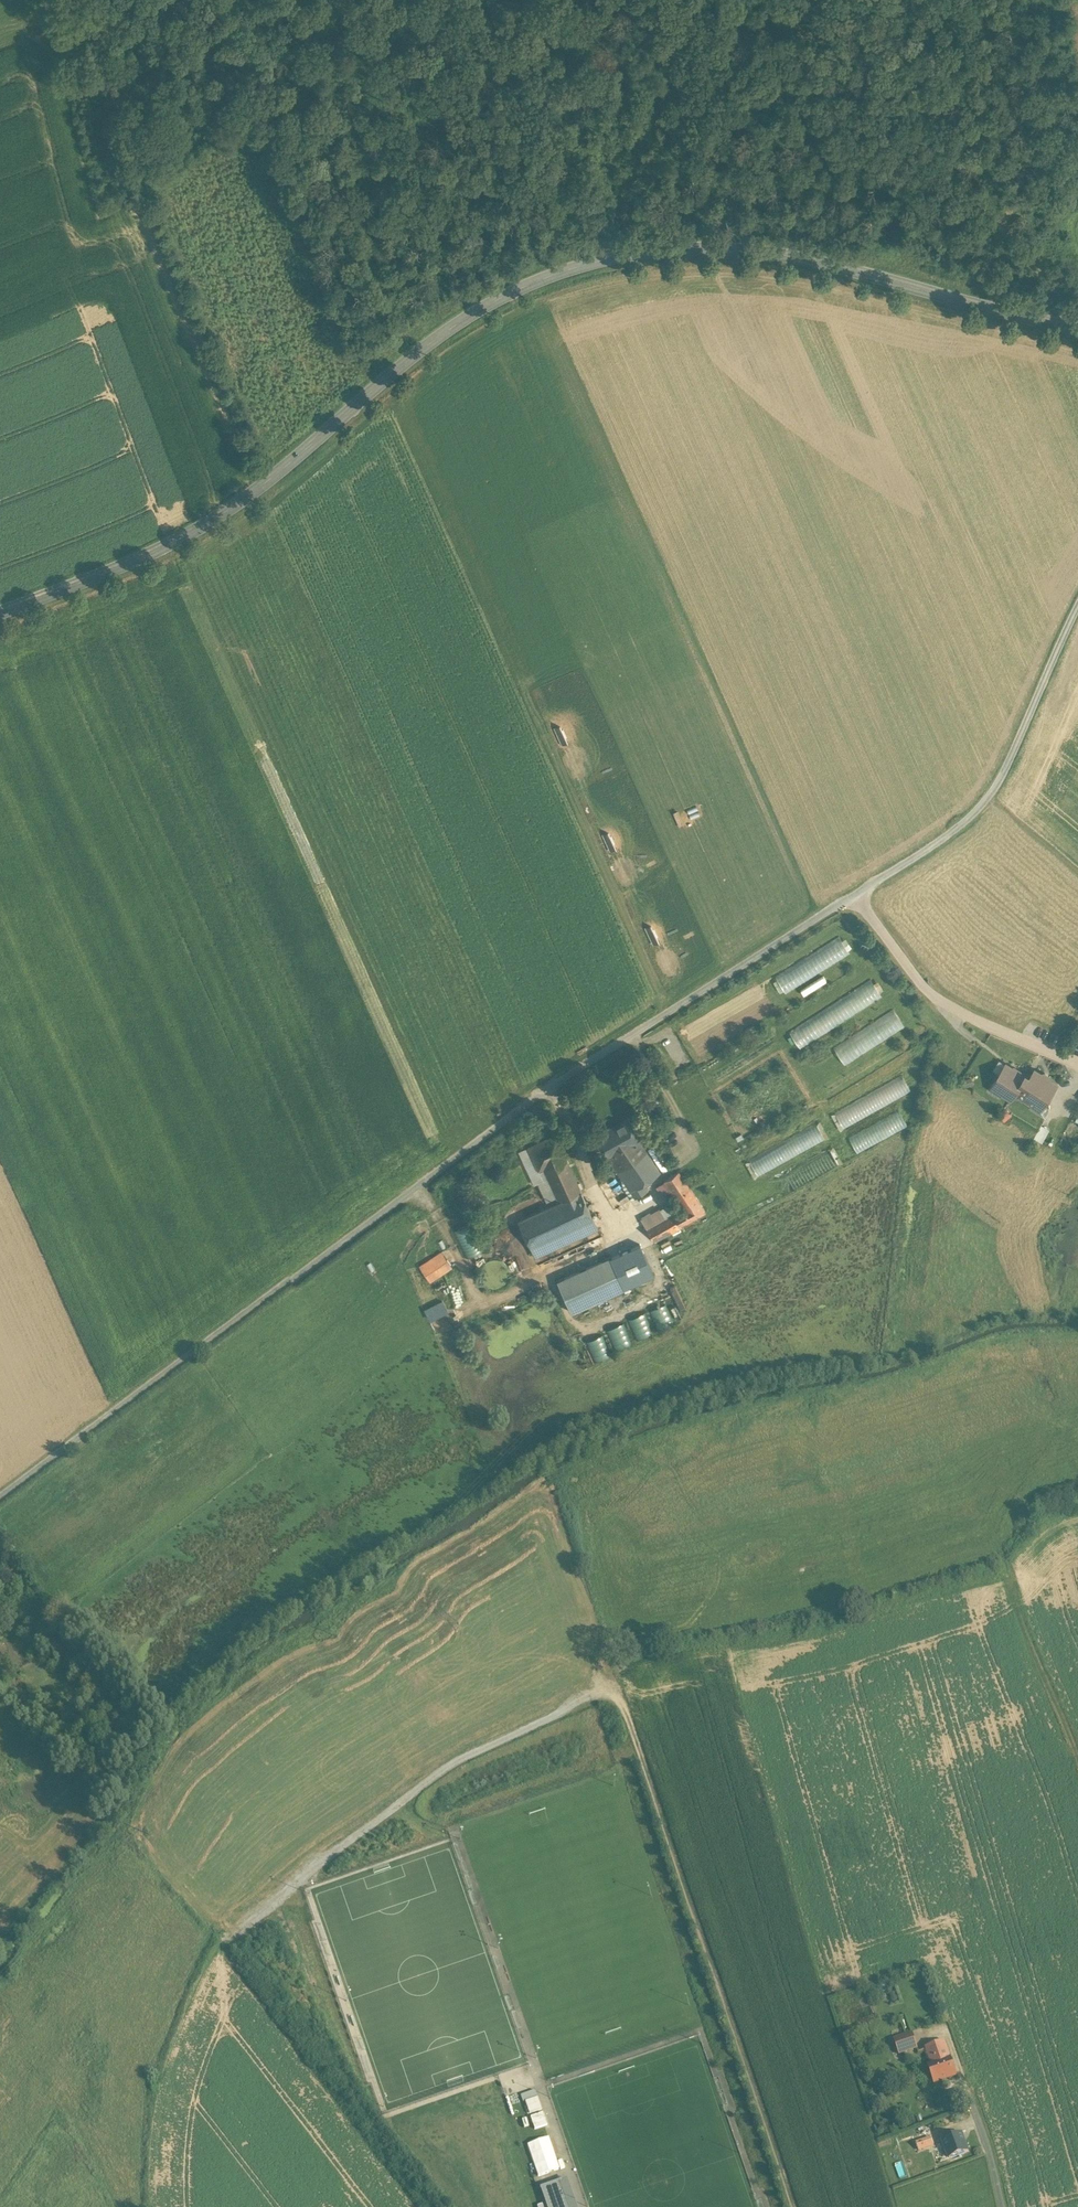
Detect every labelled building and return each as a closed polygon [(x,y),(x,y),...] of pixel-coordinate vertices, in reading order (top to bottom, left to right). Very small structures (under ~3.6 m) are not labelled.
[(271,881),(264,884),(271,902),(278,899),(271,881)] [(842,936),(775,970),(784,988),(851,954),(842,936)] [(341,969),(334,972),(340,991),(347,989),(341,969)] [(803,993),(827,979),(824,974),(800,988),(803,993)] [(797,1043),(883,997),(874,980),(788,1025),(797,1043)] [(895,1007),(833,1043),(843,1061),(905,1025),(895,1007)] [(363,1051),(356,1054),(364,1072),(371,1069),(363,1051)] [(1026,1073),(1007,1060),(992,1083),(1012,1096),(1016,1090),(1015,1089),(1026,1073)] [(1058,1081),(1035,1067),(1030,1075),(1026,1073),(1015,1089),(1016,1090),(1035,1102),(1038,1097),(1045,1101),(1058,1081)] [(842,1124),(911,1092),(904,1075),(834,1107),(842,1124)] [(1001,1109),(1004,1116),(1012,1112),(1009,1105),(1001,1109)] [(856,1150),(907,1124),(899,1108),(848,1134),(856,1150)] [(628,1117),(595,1136),(606,1153),(609,1152),(638,1135),(628,1117)] [(756,1172),(826,1140),(818,1123),(748,1156),(756,1172)] [(559,1200),(518,1219),(535,1255),(598,1227),(566,1157),(568,1157),(557,1133),(528,1146),(539,1170),(544,1167),(559,1200)] [(638,1135),(609,1152),(611,1155),(608,1157),(616,1169),(634,1196),(647,1188),(643,1182),(660,1171),(641,1142),(642,1141),(638,1135)] [(782,1193),(839,1164),(830,1147),(773,1176),(782,1193)] [(616,1169),(598,1181),(614,1209),(631,1198),(630,1198),(634,1196),(616,1169)] [(705,1210),(678,1169),(664,1179),(684,1207),(647,1228),(654,1241),(682,1226),(680,1224),(705,1210)] [(454,1230),(466,1255),(481,1248),(469,1222),(454,1230)] [(601,1235),(584,1242),(587,1249),(604,1241),(601,1235)] [(442,1251),(420,1265),(430,1281),(452,1266),(442,1251)] [(539,1263),(541,1269),(569,1258),(567,1252),(539,1263)] [(610,1256),(557,1280),(571,1310),(624,1287),(612,1262),(610,1256)] [(667,1303),(650,1307),(655,1328),(672,1324),(667,1303)] [(635,1338),(652,1334),(645,1312),(629,1317),(635,1338)] [(607,1329),(617,1348),(632,1340),(621,1321),(607,1329)] [(585,1340),(593,1361),(610,1354),(602,1333),(585,1340)] [(913,2034),(894,2040),(899,2054),(918,2048),(913,2034)] [(945,2041),(926,2048),(931,2064),(951,2057),(945,2041)] [(931,2064),(928,2065),(934,2084),(958,2076),(951,2057),(931,2064)] [(528,2113),(542,2109),(536,2089),(522,2094),(528,2113)] [(531,2115),(534,2128),(547,2125),(544,2112),(531,2115)] [(962,2134),(943,2141),(949,2158),(968,2151),(962,2134)] [(536,2175),(558,2169),(550,2136),(528,2142),(536,2175)] [(931,2138),(916,2143),(919,2150),(934,2145),(931,2138)] [(540,2188),(547,2206),(569,2206),(560,2181),(540,2188)]
